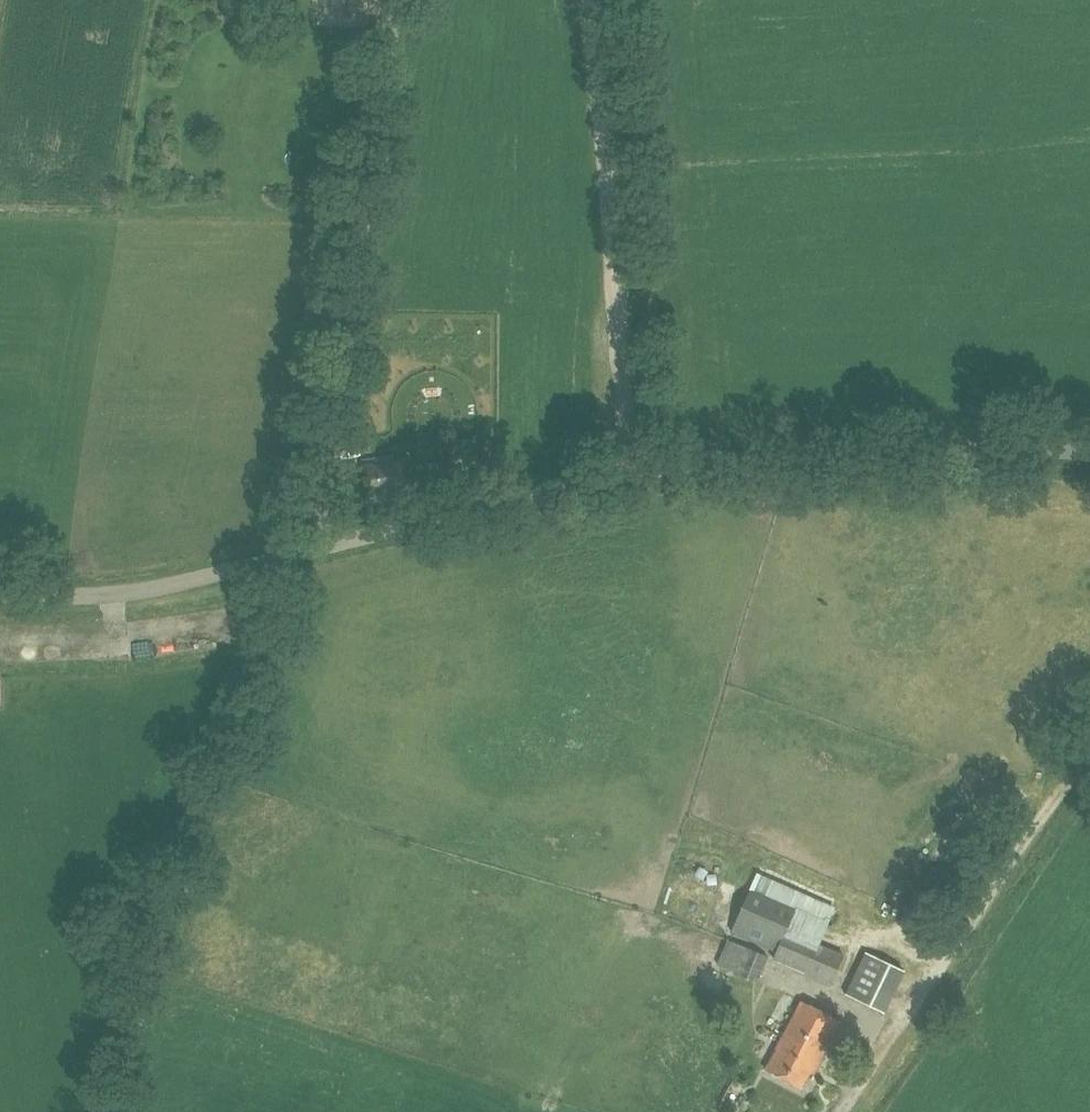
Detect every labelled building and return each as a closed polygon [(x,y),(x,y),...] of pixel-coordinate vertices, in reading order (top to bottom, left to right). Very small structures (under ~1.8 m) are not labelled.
[(407,455),(363,461),(369,503),(413,496),(407,455)] [(711,870),(699,892),(721,903),(732,882),(711,870)] [(750,890),(731,933),(776,953),(773,960),(832,986),(845,956),(821,945),(817,943),(827,919),(830,911),(833,906),(799,892),(772,880),(757,874),(750,890)] [(873,952),(856,994),(893,1008),(910,966),(873,952)] [(841,1023),(802,1002),(766,1071),(802,1090),(813,1069),(816,1070),(841,1023)]
